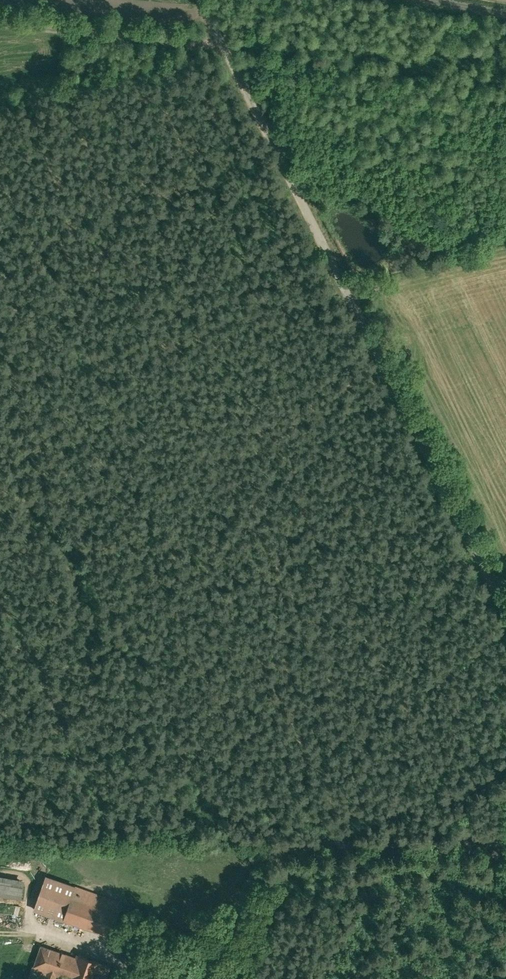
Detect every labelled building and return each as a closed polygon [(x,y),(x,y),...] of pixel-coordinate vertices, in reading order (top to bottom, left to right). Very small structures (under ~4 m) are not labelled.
[(0,876),(0,897),(19,900),(23,880),(0,876)] [(34,909),(65,921),(78,887),(47,876),(34,909)] [(122,904),(78,887),(65,921),(109,938),(118,916),(122,904)] [(66,978),(94,978),(99,962),(75,954),(74,957),(38,946),(31,968),(45,973),(43,978),(58,978),(58,977),(66,978)] [(45,973),(31,968),(28,978),(43,978),(45,973)]
